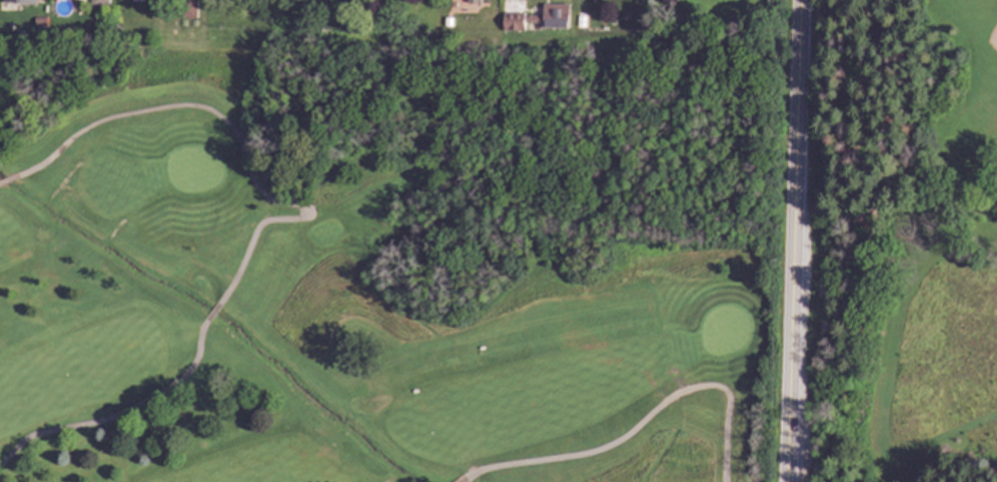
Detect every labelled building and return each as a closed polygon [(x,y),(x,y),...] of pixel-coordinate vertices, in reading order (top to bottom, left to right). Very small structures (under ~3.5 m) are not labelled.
[(181,18),(196,18),(196,1),(181,1),(181,18)] [(568,28),(568,4),(543,3),(542,28),(568,28)] [(502,14),(502,31),(524,31),(523,13),(502,14)]
